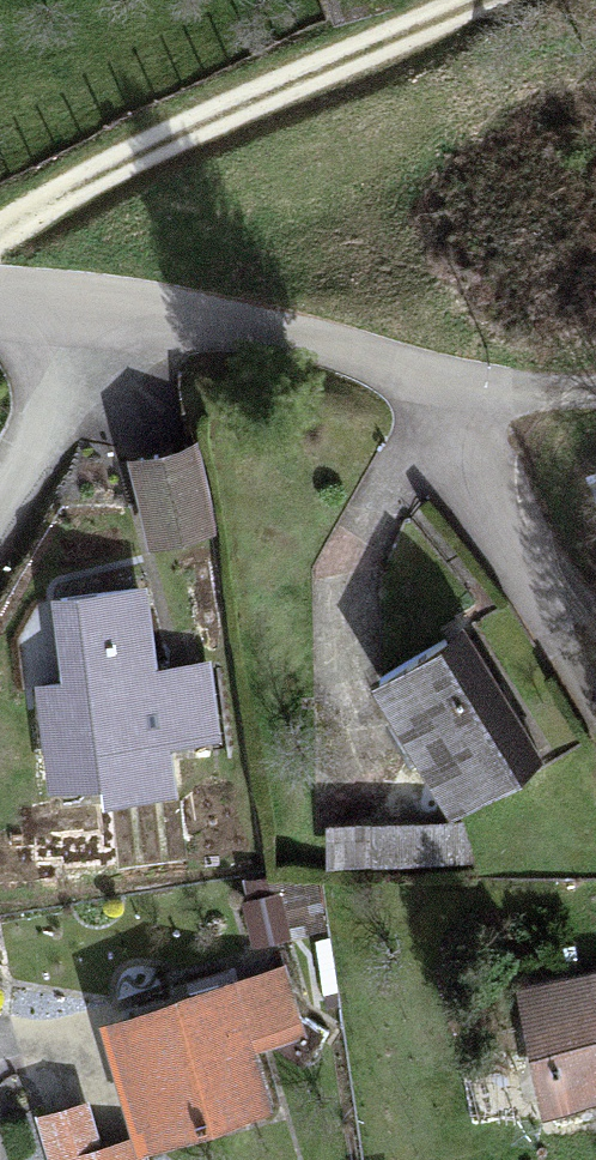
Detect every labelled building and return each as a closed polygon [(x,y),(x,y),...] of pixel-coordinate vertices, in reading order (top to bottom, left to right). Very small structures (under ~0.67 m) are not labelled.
[(198,431),(127,443),(144,541),(215,529),(198,431)] [(139,577),(59,585),(66,668),(35,671),(44,778),(95,774),(96,789),(174,782),(170,737),(218,732),(211,655),(146,660),(139,577)] [(463,613),(372,665),(451,805),(542,753),(463,613)] [(466,813),(328,814),(328,858),(467,857),(466,813)] [(509,973),(540,1102),(595,1089),(595,953),(509,973)] [(285,956),(106,1004),(141,1132),(272,1096),(258,1042),(304,1029),(285,956)] [(36,1105),(51,1159),(147,1159),(137,1125),(97,1136),(85,1092),(36,1105)]
